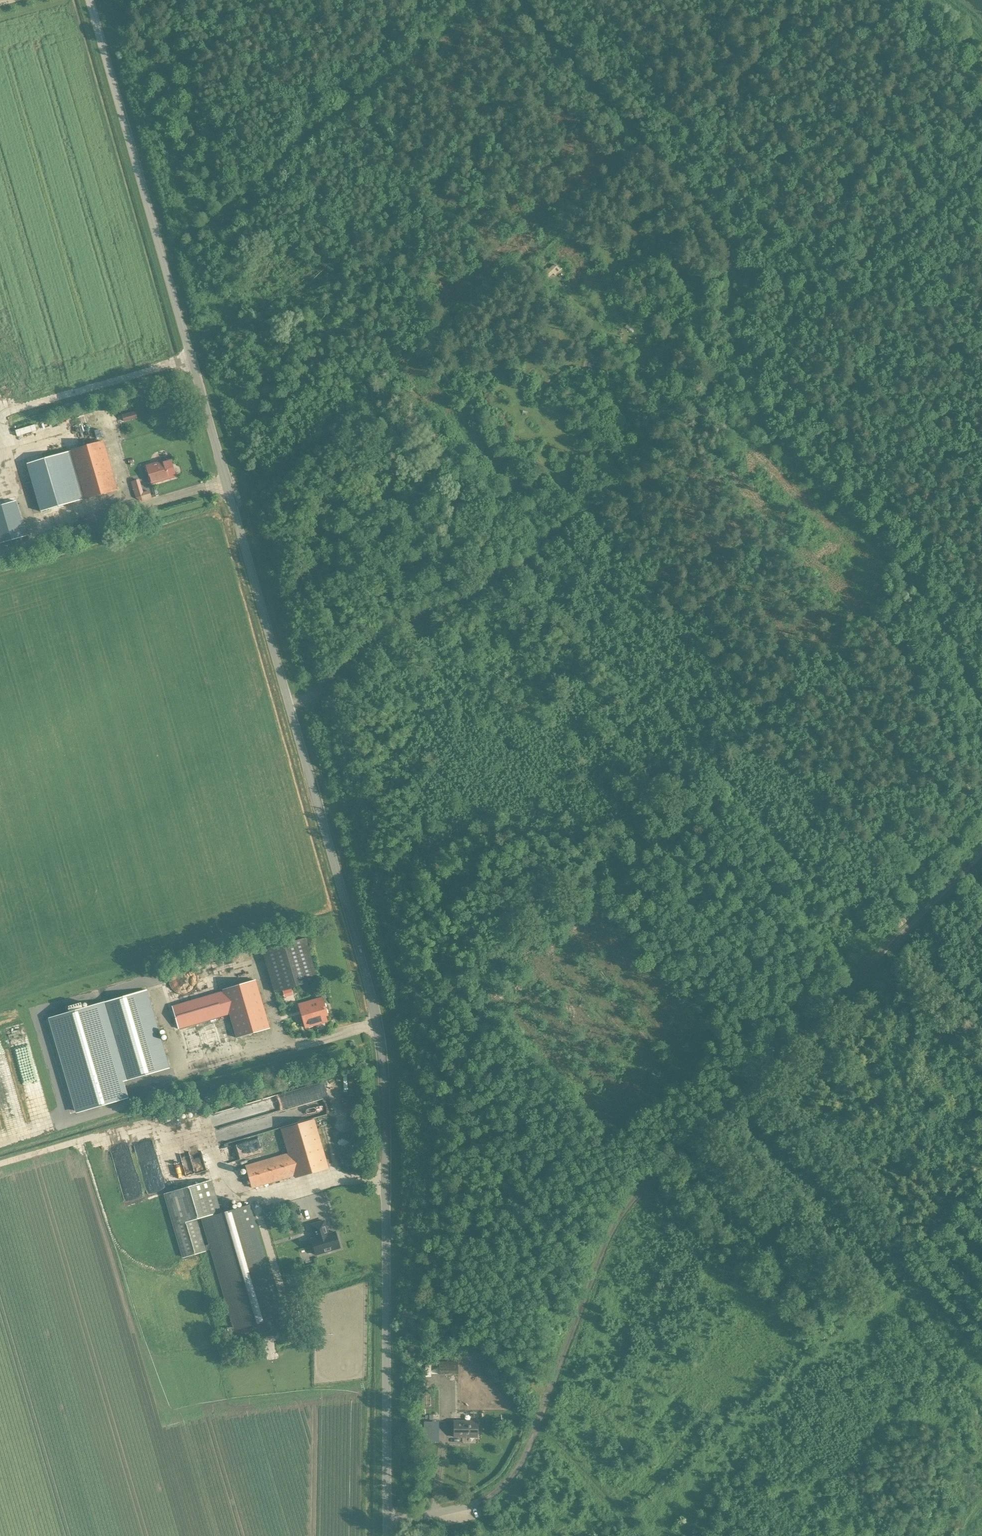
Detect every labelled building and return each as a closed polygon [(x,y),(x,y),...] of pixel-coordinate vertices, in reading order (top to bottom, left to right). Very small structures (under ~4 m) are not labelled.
[(38,4),(39,12),(50,9),(48,1),(38,4)] [(543,268),(548,275),(559,267),(553,260),(550,263),(543,268)] [(128,407),(129,412),(142,409),(140,403),(128,407)] [(128,413),(129,418),(144,414),(142,410),(128,413)] [(25,430),(29,438),(42,431),(38,423),(25,430)] [(68,431),(50,436),(52,444),(70,439),(68,431)] [(70,451),(70,453),(84,499),(117,489),(103,441),(70,451)] [(70,453),(27,465),(41,511),(84,499),(70,453)] [(151,483),(175,477),(170,459),(146,466),(151,483)] [(0,505),(0,543),(26,536),(16,501),(0,505)] [(274,992),(317,980),(304,938),(262,950),(274,992)] [(236,1038),(269,1028),(255,980),(222,990),(223,991),(172,1006),(178,1028),(229,1014),(236,1038)] [(121,1081),(169,1067),(146,991),(99,1004),(121,1081)] [(303,1022),(327,1015),(322,997),(298,1004),(303,1022)] [(126,1098),(121,1081),(99,1004),(51,1018),(78,1111),(126,1098)] [(349,1073),(332,1075),(333,1088),(351,1086),(349,1073)] [(16,1101),(16,1088),(6,1088),(6,1101),(16,1101)] [(36,1118),(38,1126),(45,1124),(43,1116),(36,1118)] [(280,1155),(245,1166),(252,1188),(294,1175),(295,1177),(328,1168),(314,1120),(273,1131),(280,1155)] [(124,1153),(125,1180),(134,1180),(133,1152),(124,1153)] [(221,1213),(211,1180),(165,1194),(183,1257),(210,1249),(201,1219),(221,1213)] [(201,1219),(210,1249),(234,1330),(282,1316),(249,1205),(221,1213),(201,1219)] [(327,1230),(324,1220),(310,1225),(314,1238),(311,1239),(315,1255),(339,1247),(335,1232),(327,1234),(326,1230),(327,1230)] [(439,1362),(439,1374),(458,1374),(457,1362),(439,1362)] [(477,1437),(477,1421),(453,1421),(453,1437),(477,1437)]
